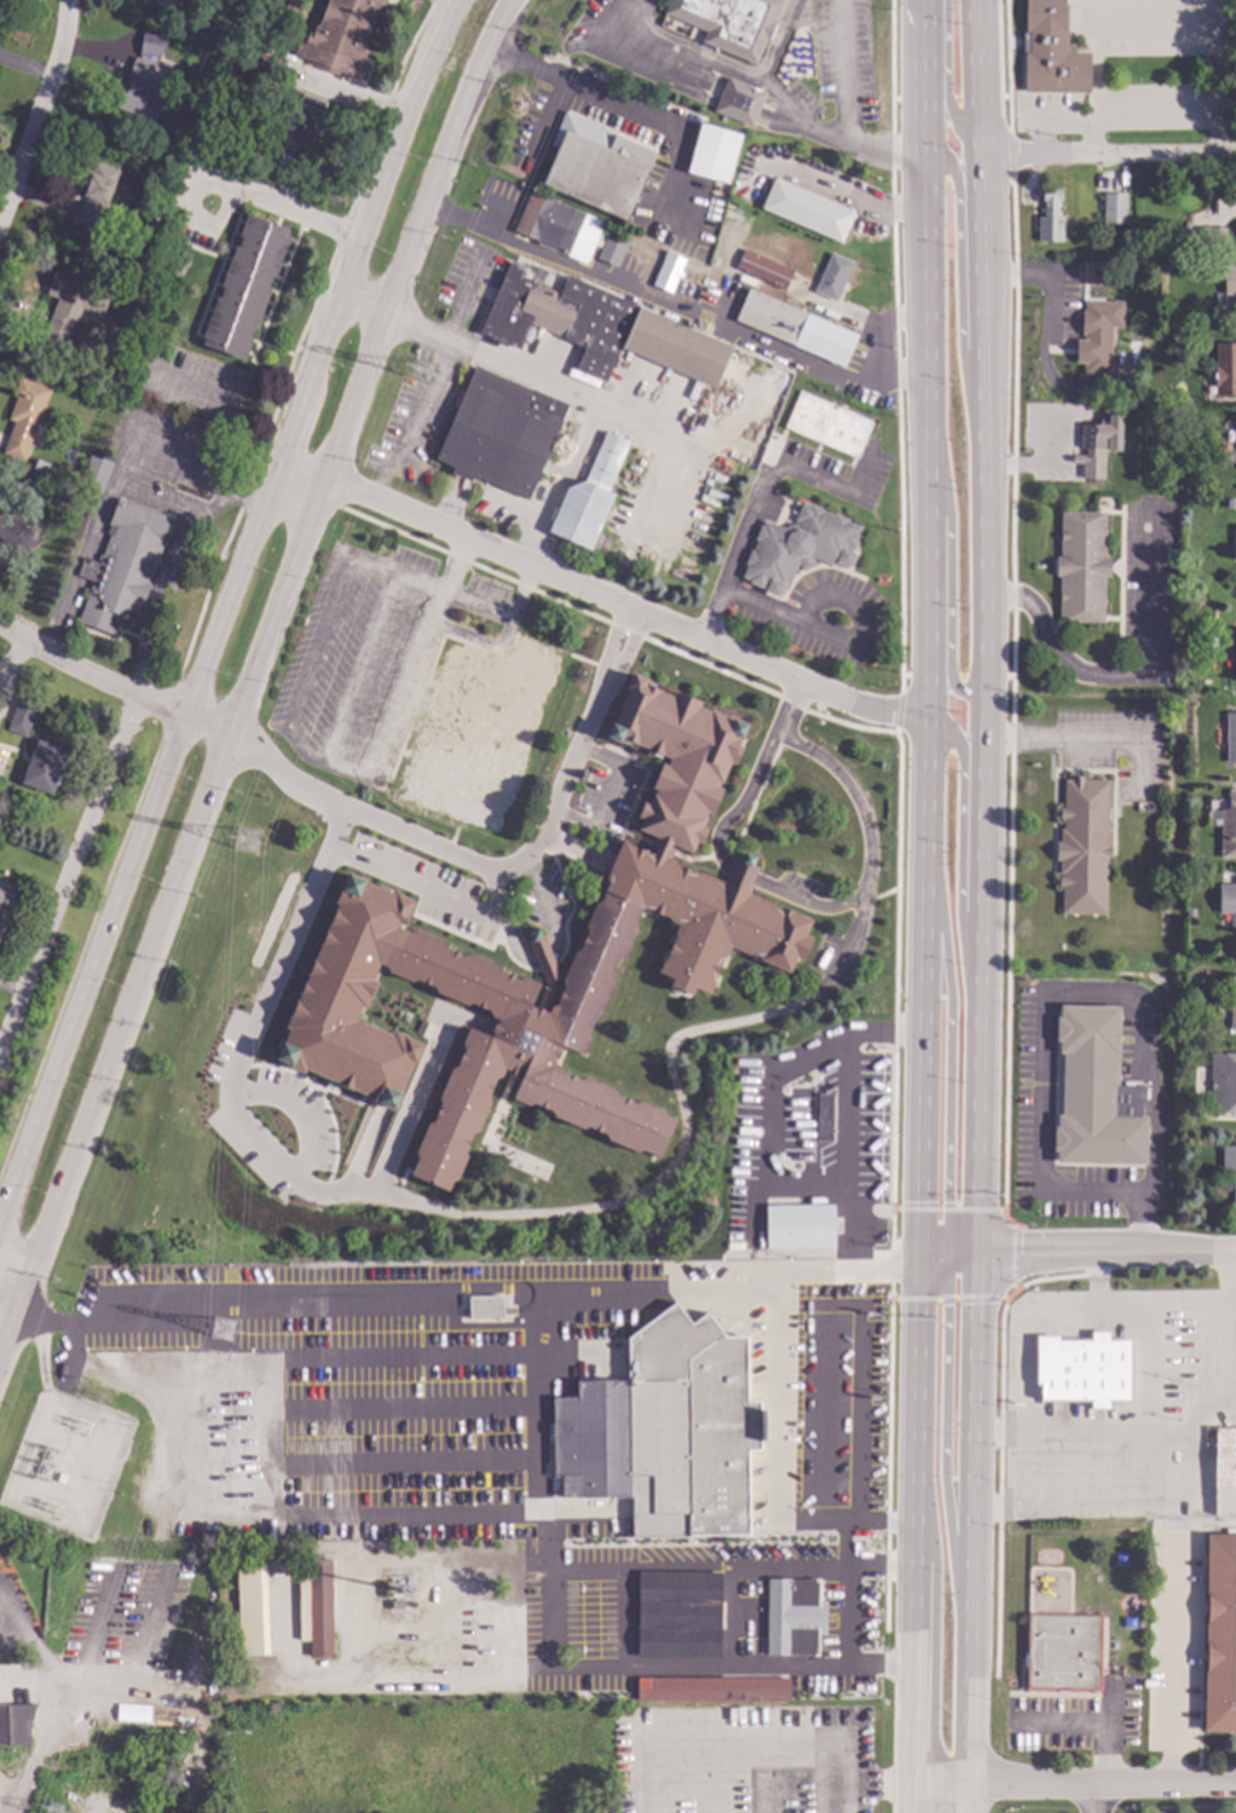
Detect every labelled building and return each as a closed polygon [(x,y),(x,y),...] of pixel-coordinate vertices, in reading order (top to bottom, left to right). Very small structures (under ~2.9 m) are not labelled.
[(318,27),(328,0),(387,0),(386,5),(381,4),(379,11),(374,10),(362,44),(364,45),(362,51),(366,52),(363,62),(368,63),(362,81),(345,75),(343,77),(307,64),(308,62),(293,56),(300,36),(306,39),(310,30),(313,33),(316,25),(318,27)] [(663,15),(669,0),(781,0),(755,65),(700,44),(705,31),(663,15)] [(1024,33),(1024,0),(1064,0),(1063,19),(1067,19),(1065,45),(1074,45),(1074,53),(1090,53),(1088,93),(1023,92),(1024,52),(1022,52),(1022,33),(1024,33)] [(189,19),(187,28),(179,27),(180,18),(189,19)] [(162,33),(160,56),(138,53),(141,30),(162,33)] [(155,64),(146,87),(164,93),(155,122),(115,108),(121,92),(125,94),(128,82),(126,81),(134,57),(155,64)] [(767,94),(751,128),(712,110),(728,76),(767,94)] [(325,103),(317,125),(322,126),(317,139),(312,138),(305,160),(283,152),(302,94),(325,103)] [(655,151),(625,220),(542,184),(558,149),(549,145),(564,110),(655,151)] [(741,135),(728,184),(687,172),(700,123),(741,135)] [(828,164),(821,181),(804,174),(812,156),(828,164)] [(119,172),(106,206),(102,204),(100,208),(104,209),(98,229),(76,221),(82,202),(85,203),(86,197),(82,196),(85,190),(81,189),(87,171),(91,172),(94,163),(119,172)] [(815,183),(812,190),(804,186),(808,179),(815,183)] [(759,212),(842,243),(854,211),(771,180),(759,212)] [(1061,201),(1057,201),(1057,208),(1059,208),(1059,218),(1063,218),(1063,229),(1056,229),(1056,242),(1038,242),(1038,216),(1042,216),(1042,208),(1045,208),(1045,200),(1042,200),(1042,189),(1061,189),(1061,201)] [(602,223),(585,264),(536,243),(537,241),(513,231),(530,192),(602,223)] [(882,206),(870,232),(838,219),(849,192),(882,206)] [(1126,194),(1125,223),(1102,223),(1103,194),(1126,194)] [(289,230),(287,236),(289,237),(273,278),(272,277),(268,287),(271,288),(255,329),(253,328),(249,337),(252,339),(243,360),(202,345),(204,339),(201,339),(216,296),(220,298),(223,289),(219,288),(235,246),(238,247),(242,237),(239,236),(247,214),(289,230)] [(148,225),(145,232),(138,230),(140,223),(148,225)] [(1224,244),(1199,244),(1199,227),(1224,226),(1224,244)] [(626,243),(617,267),(595,259),(606,233),(626,243)] [(1178,246),(1173,253),(1167,248),(1171,242),(1178,246)] [(1127,243),(1126,253),(1117,252),(1119,243),(1127,243)] [(793,271),(791,277),(813,287),(804,305),(781,294),(782,291),(733,269),(743,248),(793,271)] [(692,261),(677,296),(652,285),(665,250),(692,261)] [(854,262),(836,301),(813,290),(831,252),(854,262)] [(529,271),(530,269),(543,273),(537,287),(558,295),(564,279),(728,352),(711,392),(617,351),(602,385),(571,371),(581,350),(560,340),(560,339),(529,325),(516,353),(475,335),(507,261),(529,271)] [(1108,264),(1107,285),(1102,285),(1102,291),(1087,290),(1087,285),(1084,285),(1085,262),(1108,264)] [(1225,266),(1235,267),(1235,295),(1224,295),(1225,266)] [(110,293),(102,316),(81,308),(76,322),(73,319),(60,350),(40,342),(57,299),(46,294),(54,271),(110,293)] [(856,335),(843,366),(734,321),(749,289),(856,335)] [(1122,302),(1121,329),(1110,328),(1109,375),(1082,374),(1085,335),(1079,335),(1080,310),(1084,310),(1084,300),(1122,302)] [(1138,342),(1137,360),(1127,359),(1128,342),(1138,342)] [(1215,342),(1235,342),(1235,396),(1215,395),(1215,387),(1213,387),(1215,342)] [(567,405),(529,500),(473,477),(470,481),(450,473),(452,467),(434,460),(474,365),(567,405)] [(51,389),(24,462),(1,454),(13,422),(7,420),(16,397),(13,395),(19,377),(51,389)] [(872,422),(857,458),(784,427),(799,391),(872,422)] [(1104,426),(1102,479),(1081,478),(1082,457),(1085,457),(1085,450),(1079,449),(1080,425),(1104,426)] [(629,441),(607,491),(613,493),(589,550),(549,533),(568,486),(584,480),(606,432),(629,441)] [(112,462),(102,495),(77,486),(89,454),(112,462)] [(19,561),(0,536),(0,495),(39,547),(19,561)] [(69,497),(67,503),(59,501),(62,495),(69,497)] [(173,518),(148,584),(149,585),(141,604),(140,602),(135,614),(126,611),(123,617),(117,614),(116,622),(119,623),(114,634),(111,633),(110,634),(77,622),(92,581),(76,576),(83,558),(97,562),(99,555),(102,555),(109,535),(108,533),(110,525),(108,525),(119,498),(173,518)] [(1235,509),(1225,509),(1225,498),(1235,498),(1235,509)] [(809,506),(810,503),(825,509),(824,512),(833,515),(834,513),(849,519),(848,521),(861,527),(857,535),(860,536),(854,550),(857,553),(853,566),(842,562),(838,568),(810,558),(814,566),(801,571),(797,562),(786,590),(782,589),(780,594),(741,578),(746,565),(744,564),(750,550),(752,550),(756,541),(755,539),(759,526),(762,526),(764,521),(784,529),(785,526),(793,524),(796,524),(797,521),(793,520),(801,502),(809,506)] [(1104,558),(1110,558),(1109,577),(1104,577),(1103,623),(1058,622),(1058,576),(1055,576),(1055,556),(1058,556),(1059,512),(1104,513),(1104,558)] [(396,803),(502,837),(560,655),(494,634),(487,657),(447,644),(396,803)] [(410,1173),(416,1159),(414,1151),(426,1122),(431,1122),(439,1104),(437,1098),(449,1068),(452,1068),(462,1050),(461,1043),(467,1026),(486,1033),(491,1021),(495,1022),(496,1020),(490,1018),(487,1011),(473,1004),(466,1006),(437,994),(433,988),(417,980),(410,982),(388,974),(386,966),(377,963),(392,925),(410,933),(414,930),(444,942),(444,948),(463,957),(468,954),(498,966),(499,971),(519,980),(524,977),(538,982),(530,1006),(535,1007),(543,985),(529,942),(531,942),(527,933),(537,929),(539,937),(544,936),(559,976),(553,977),(541,1010),(547,1012),(550,1005),(554,1005),(562,987),(560,981),(573,952),(578,951),(585,934),(584,926),(594,903),(599,903),(606,884),(605,878),(623,837),(634,842),(633,847),(651,855),(658,838),(636,828),(641,819),(636,818),(643,802),(647,804),(652,793),(653,793),(655,791),(651,789),(662,763),(666,766),(669,760),(662,756),(659,761),(643,754),(646,750),(636,746),(635,749),(606,737),(626,691),(625,688),(631,672),(648,680),(646,685),(672,695),(674,692),(701,703),(699,708),(707,711),(709,709),(746,724),(741,735),(745,737),(734,763),(728,761),(718,785),(722,786),(711,812),(707,812),(703,826),(704,827),(699,842),(694,839),(691,849),(691,850),(675,844),(669,859),(672,862),(694,872),(700,872),(723,883),(728,871),(734,859),(738,860),(741,850),(755,856),(751,865),(756,867),(751,880),(747,889),(778,902),(780,906),(812,919),(805,933),(814,936),(803,963),(796,960),(790,975),(757,962),(758,959),(733,948),(732,953),(727,951),(716,976),(718,977),(710,998),(695,992),(694,995),(669,986),(672,978),(657,972),(676,925),(670,922),(668,918),(641,907),(635,923),(636,930),(625,958),(620,959),(612,978),(613,986),(602,1014),(597,1014),(589,1034),(591,1041),(584,1057),(564,1047),(556,1063),(562,1066),(560,1070),(579,1079),(584,1078),(617,1091),(617,1095),(635,1103),(640,1101),(664,1110),(665,1114),(675,1119),(658,1159),(641,1151),(637,1153),(606,1142),(603,1134),(585,1127),(582,1130),(551,1118),(550,1112),(533,1104),(526,1105),(510,1101),(519,1076),(504,1072),(501,1076),(495,1079),(489,1093),(491,1099),(477,1132),(473,1133),(463,1151),(466,1156),(456,1180),(452,1182),(447,1190),(410,1173)] [(40,697),(25,737),(6,729),(21,689),(40,697)] [(1225,712),(1235,712),(1235,763),(1225,763),(1225,712)] [(68,751),(52,796),(19,784),(36,739),(68,751)] [(1082,780),(1108,780),(1107,845),(1110,845),(1110,859),(1107,858),(1105,914),(1062,914),(1062,888),(1058,888),(1058,861),(1055,861),(1056,843),(1058,843),(1058,828),(1062,828),(1062,820),(1059,820),(1059,808),(1063,809),(1063,780),(1070,780),(1070,776),(1082,776),(1082,780)] [(1228,790),(1235,790),(1235,858),(1219,858),(1220,809),(1226,809),(1228,790)] [(18,890),(0,938),(0,883),(18,890)] [(1218,884),(1235,884),(1235,929),(1230,929),(1230,913),(1218,913),(1218,884)] [(1195,920),(1185,920),(1185,910),(1195,908),(1195,920)] [(1125,1045),(1076,1045),(1076,1012),(1125,1012),(1125,1045)] [(1209,1052),(1235,1053),(1235,1113),(1208,1113),(1209,1052)] [(832,1142),(815,1141),(816,1095),(833,1095),(832,1142)] [(1221,1145),(1235,1146),(1235,1204),(1231,1203),(1232,1174),(1221,1174),(1221,1145)] [(833,1248),(766,1249),(766,1206),(832,1205),(833,1248)] [(502,1317),(467,1317),(467,1295),(502,1295),(502,1317)] [(689,1323),(705,1311),(724,1335),(745,1335),(746,1401),(757,1401),(758,1449),(745,1449),(747,1534),(630,1536),(630,1496),(561,1497),(560,1476),(551,1476),(549,1397),(577,1397),(576,1380),(628,1379),(626,1338),(674,1301),(689,1323)] [(1108,1341),(1128,1340),(1128,1401),(1108,1401),(1108,1409),(1090,1409),(1090,1401),(1039,1401),(1039,1385),(1035,1385),(1035,1335),(1057,1335),(1057,1340),(1090,1340),(1090,1332),(1108,1332),(1108,1341)] [(1214,1428),(1235,1428),(1235,1517),(1214,1517),(1214,1428)] [(67,1474),(63,1483),(54,1480),(58,1472),(67,1474)] [(1206,1534),(1235,1534),(1235,1733),(1202,1732),(1206,1534)] [(1131,1558),(1119,1567),(1108,1555),(1121,1546),(1131,1558)] [(331,1560),(333,1658),(308,1658),(308,1640),(300,1640),(299,1560),(331,1560)] [(238,1656),(235,1563),(264,1561),(267,1655),(238,1656)] [(720,1657),(636,1656),(636,1571),(720,1572),(720,1657)] [(818,1601),(825,1601),(824,1633),(818,1633),(818,1655),(766,1655),(766,1578),(819,1578),(818,1601)] [(402,1609),(389,1609),(388,1600),(402,1600),(402,1609)] [(1099,1691),(1069,1691),(1069,1692),(1055,1692),(1055,1691),(1024,1690),(1024,1667),(1023,1667),(1023,1653),(1026,1653),(1026,1613),(1101,1615),(1099,1691)] [(789,1701),(635,1699),(635,1676),(789,1678),(789,1701)] [(244,1707),(230,1705),(230,1696),(244,1696),(244,1707)] [(31,1745),(30,1720),(35,1705),(0,1706),(0,1746),(31,1745)]
